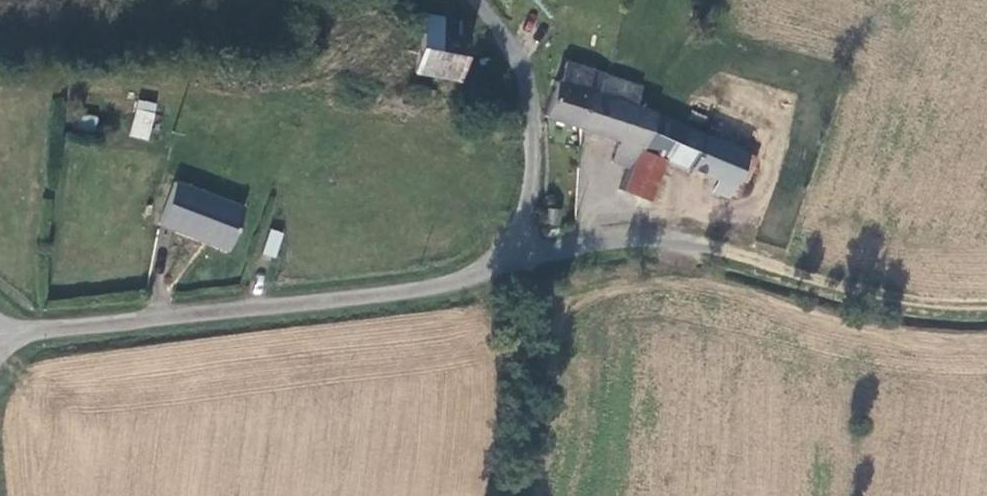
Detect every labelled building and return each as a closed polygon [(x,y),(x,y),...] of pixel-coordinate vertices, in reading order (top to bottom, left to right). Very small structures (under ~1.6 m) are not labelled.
[(403,5),(398,9),(396,14),(397,19),(402,22),(407,22),(412,20),(414,15),(413,9),(408,5),(403,5)] [(424,15),(421,26),(421,34),(463,41),(466,23),(424,15)] [(463,41),(421,34),(414,71),(456,79),(463,41)] [(543,117),(573,124),(585,90),(596,93),(602,74),(568,61),(560,81),(555,79),(543,117)] [(643,89),(602,74),(596,93),(585,90),(573,124),(581,127),(617,137),(609,157),(615,160),(628,164),(635,145),(641,147),(655,114),(636,106),(643,89)] [(757,156),(768,130),(695,96),(686,118),(706,126),(703,134),(757,156)] [(137,99),(130,136),(149,140),(157,103),(137,99)] [(663,156),(689,167),(703,134),(655,114),(641,147),(663,156)] [(740,197),(757,156),(703,134),(689,167),(716,179),(712,190),(726,196),(727,192),(740,197)] [(647,201),(663,156),(641,147),(635,145),(628,164),(619,189),(615,201),(637,210),(647,201)] [(606,183),(619,189),(628,164),(615,160),(606,183)] [(241,209),(172,183),(156,225),(225,250),(241,209)] [(558,207),(542,205),(542,219),(556,221),(558,207)] [(544,224),(541,228),(541,233),(545,238),(551,238),(556,235),(557,230),(554,225),(549,223),(544,224)] [(262,254),(275,258),(283,232),(270,228),(262,254)]
